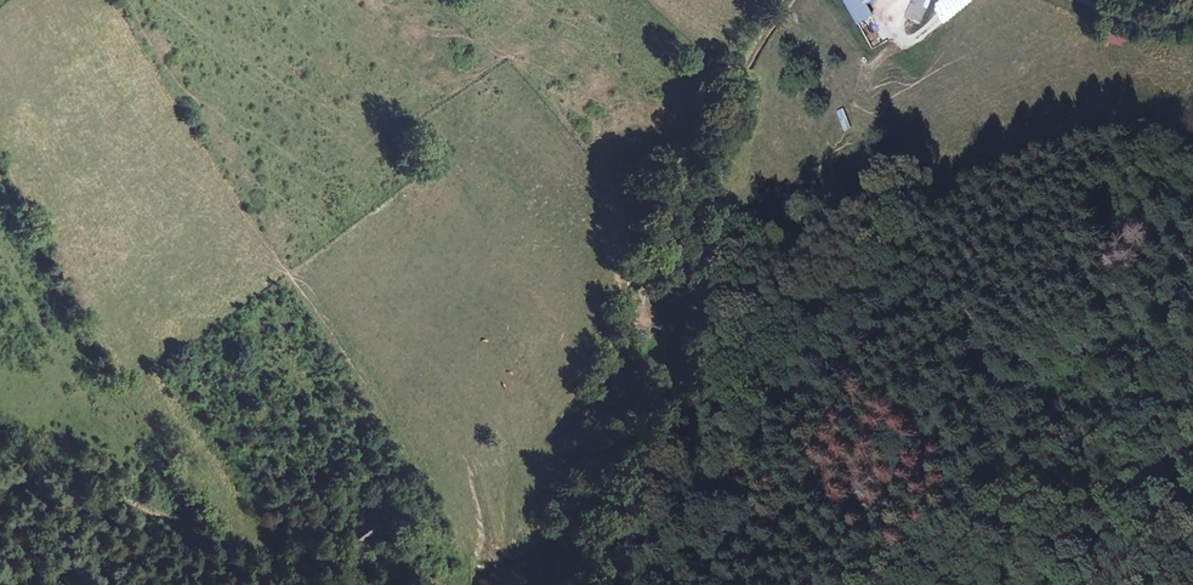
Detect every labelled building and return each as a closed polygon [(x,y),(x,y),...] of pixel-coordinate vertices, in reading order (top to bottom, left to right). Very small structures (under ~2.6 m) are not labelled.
[(846,18),(862,11),(857,0),(838,0),(846,18)] [(896,15),(908,21),(917,0),(902,0),(896,15)] [(860,23),(869,37),(879,31),(869,17),(860,23)] [(1101,41),(1122,45),(1125,32),(1104,27),(1101,41)] [(835,106),(842,126),(849,123),(843,104),(835,106)] [(365,500),(342,514),(361,546),(385,532),(365,500)]
